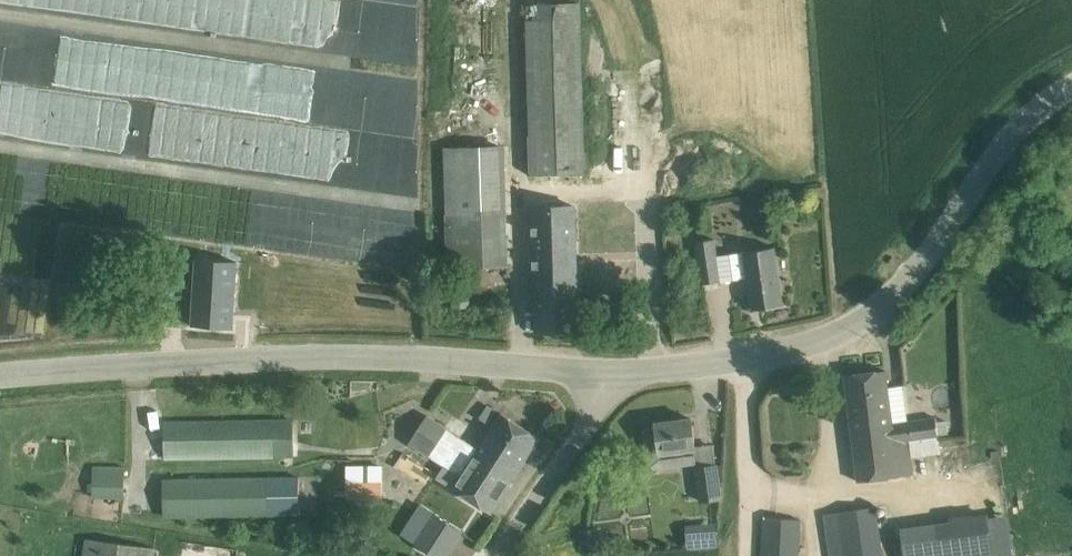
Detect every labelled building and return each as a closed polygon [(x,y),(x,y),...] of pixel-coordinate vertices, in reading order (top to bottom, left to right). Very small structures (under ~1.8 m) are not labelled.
[(583,72),(583,68),(581,12),(581,1),(527,3),(532,175),(586,173),(583,72)] [(504,145),(446,147),(450,267),(508,266),(504,145)] [(579,330),(573,205),(533,207),(536,331),(555,331),(555,329),(560,329),(560,331),(579,330)] [(715,238),(695,241),(702,284),(748,277),(752,308),(783,304),(775,247),(718,255),(715,238)] [(237,260),(197,257),(192,325),(233,328),(237,260)] [(863,372),(845,375),(858,482),(913,475),(909,443),(939,439),(936,419),(892,424),(886,370),(868,372),(868,373),(863,374),(863,372)] [(493,426),(502,412),(489,404),(480,418),(493,426)] [(409,443),(449,469),(460,451),(472,458),(475,453),(514,478),(540,437),(502,412),(493,426),(479,447),(428,414),(409,443)] [(692,418),(656,423),(658,436),(645,437),(649,468),(696,463),(694,449),(696,449),(692,418)] [(298,419),(164,422),(165,458),(299,455),(298,437),(298,419)] [(435,472),(404,451),(395,464),(427,485),(435,472)] [(453,487),(491,513),(514,478),(475,453),(472,458),(460,451),(449,469),(460,476),(453,487)] [(381,457),(351,458),(352,496),(381,497),(381,457)] [(721,499),(716,465),(696,468),(701,501),(721,499)] [(125,467),(94,466),(93,497),(124,498),(125,467)] [(299,514),(299,467),(164,470),(165,516),(299,514)] [(825,511),(831,555),(884,555),(877,504),(825,511)] [(436,555),(447,555),(463,531),(434,513),(415,542),(436,555)] [(900,526),(904,555),(994,555),(988,513),(900,526)] [(803,517),(763,514),(761,555),(800,555),(803,517)] [(688,523),(688,537),(719,535),(718,521),(688,523)] [(579,529),(580,553),(603,551),(602,529),(579,529)] [(86,538),(83,555),(154,555),(156,548),(86,538)]
